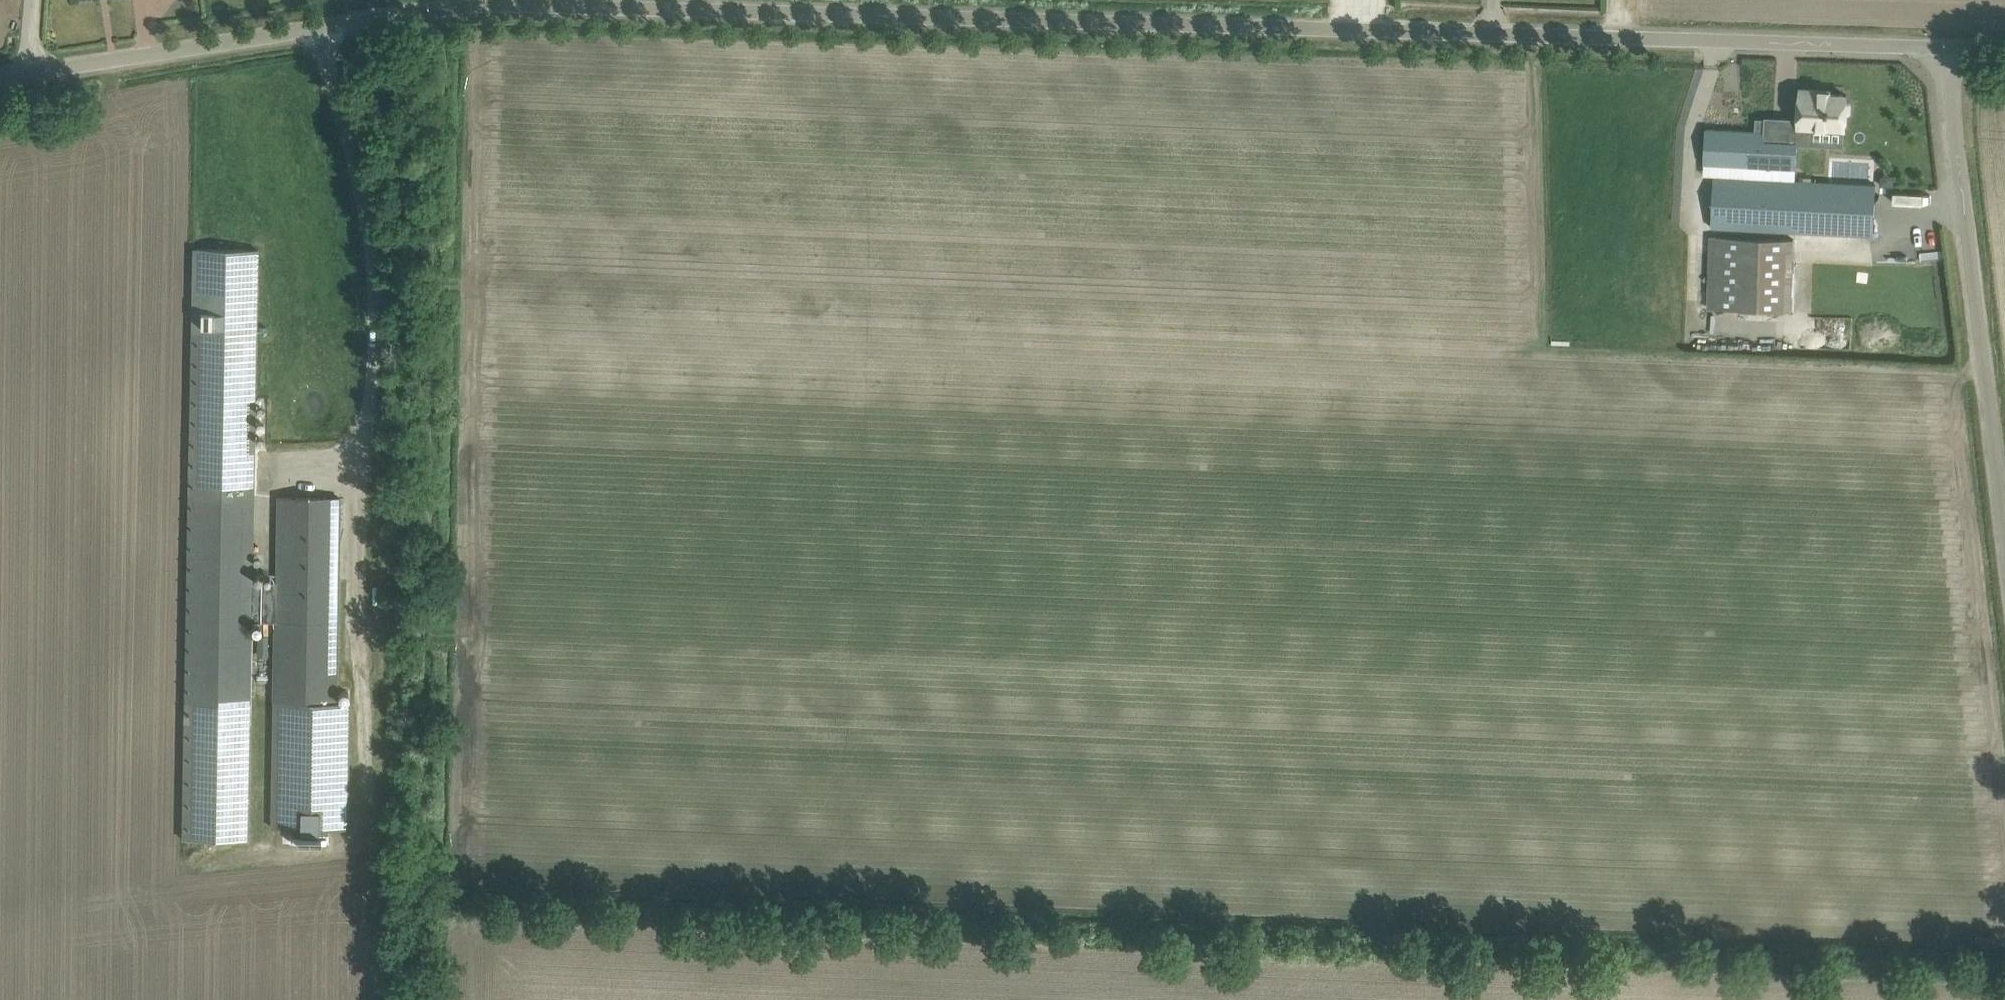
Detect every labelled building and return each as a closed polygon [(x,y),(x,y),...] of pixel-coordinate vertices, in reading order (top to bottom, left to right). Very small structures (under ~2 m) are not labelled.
[(1790,142),(1790,144),(1798,144),(1811,145),(1812,127),(1845,129),(1846,115),(1850,113),(1851,103),(1847,100),(1847,95),(1829,94),(1830,90),(1817,89),(1801,88),(1798,125),(1791,124),(1790,142)] [(1747,143),(1745,177),(1796,180),(1798,144),(1790,144),(1790,142),(1765,141),(1766,132),(1766,118),(1756,117),(1755,131),(1747,131),(1747,143)] [(1704,163),(1704,175),(1714,176),(1745,177),(1747,143),(1747,131),(1706,129),(1706,141),(1704,163)] [(1881,177),(1881,184),(1893,184),(1894,173),(1886,173),(1881,177)] [(1874,235),(1877,184),(1745,177),(1714,176),(1712,227),(1874,235)] [(1924,182),(1912,210),(1921,214),(1932,186),(1924,182)] [(1793,311),(1795,239),(1709,237),(1707,309),(1793,311)] [(320,831),(320,828),(349,828),(351,704),(337,703),(340,497),(278,496),(276,582),(253,581),(258,249),(193,248),(183,839),(248,840),(251,622),(276,623),(272,827),(301,827),(301,832),(313,833),(313,831),(320,831)]
